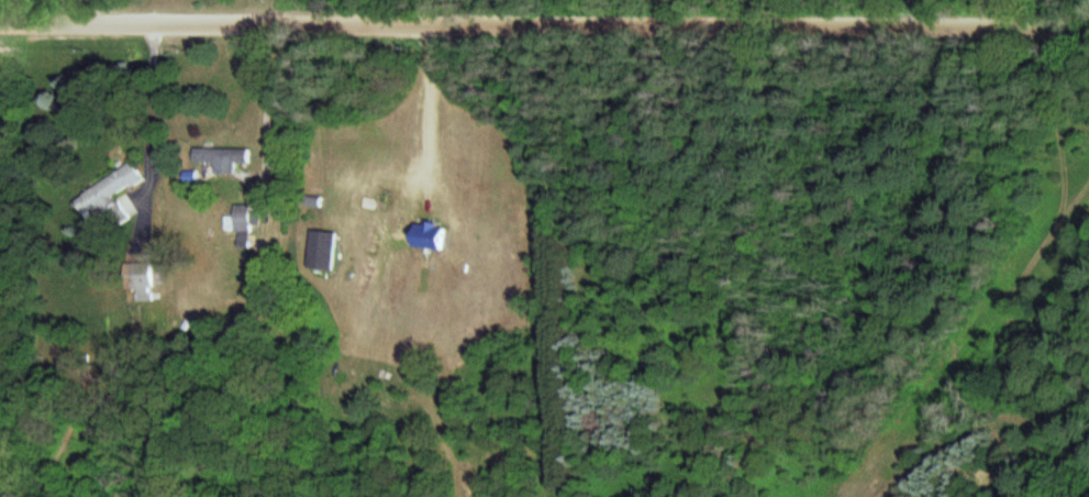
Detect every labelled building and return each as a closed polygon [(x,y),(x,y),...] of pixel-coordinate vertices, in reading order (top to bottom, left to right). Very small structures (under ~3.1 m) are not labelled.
[(237,172),(237,164),(251,164),(251,147),(196,147),(196,162),(215,162),(215,172),(237,172)] [(74,197),(86,218),(102,208),(114,228),(130,219),(116,195),(146,178),(136,162),(74,197)] [(227,215),(227,230),(251,230),(251,207),(237,207),(237,215),(227,215)] [(447,249),(447,225),(414,225),(414,249),(447,249)] [(333,271),(339,234),(314,229),(308,266),(333,271)] [(138,299),(152,299),(152,261),(126,261),(126,288),(138,288),(138,299)]
